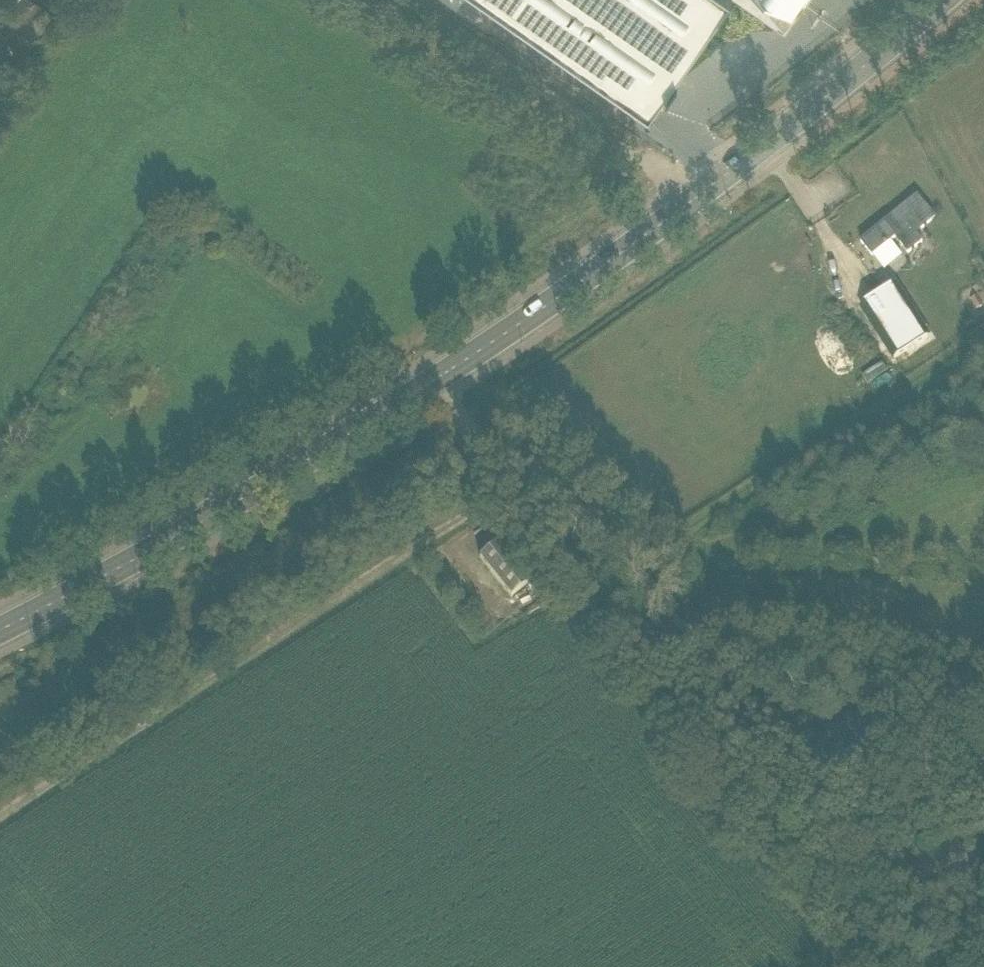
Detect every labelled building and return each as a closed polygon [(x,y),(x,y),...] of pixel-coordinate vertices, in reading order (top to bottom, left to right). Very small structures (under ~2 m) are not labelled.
[(652,103),(724,0),(506,0),(652,103)] [(786,22),(802,0),(754,0),(786,22)] [(935,217),(930,211),(917,196),(861,241),(873,256),(895,237),(908,253),(922,241),(916,233),(935,217)] [(861,306),(859,308),(890,356),(893,361),(925,340),(892,287),(861,306)] [(537,577),(505,536),(479,556),(511,597),(537,577)]
